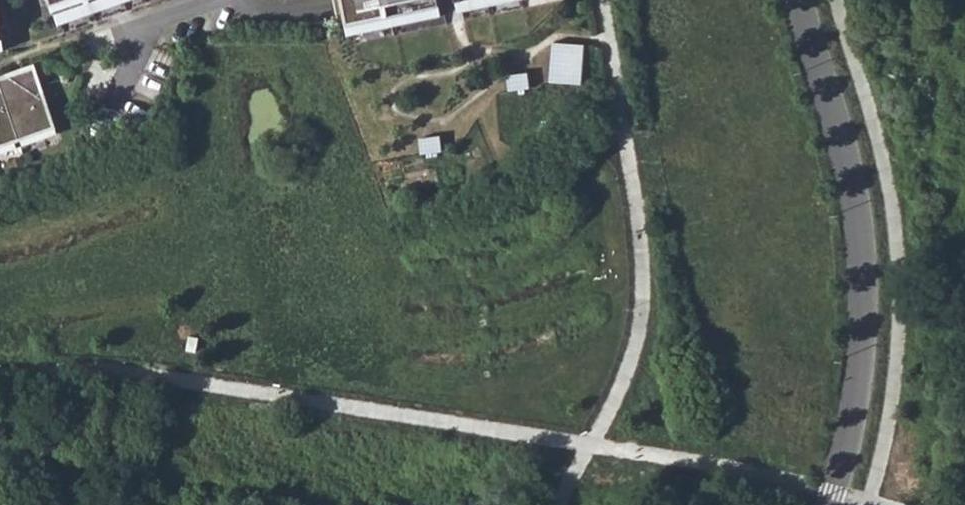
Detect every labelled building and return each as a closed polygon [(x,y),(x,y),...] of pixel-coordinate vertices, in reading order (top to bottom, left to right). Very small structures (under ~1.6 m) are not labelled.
[(1,50),(34,43),(158,0),(0,0),(0,50),(1,50)] [(353,34),(447,14),(449,23),(459,21),(559,0),(346,0),(353,34)] [(555,40),(552,80),(584,82),(587,42),(555,40)] [(58,128),(36,64),(12,72),(0,76),(0,148),(58,128)]
